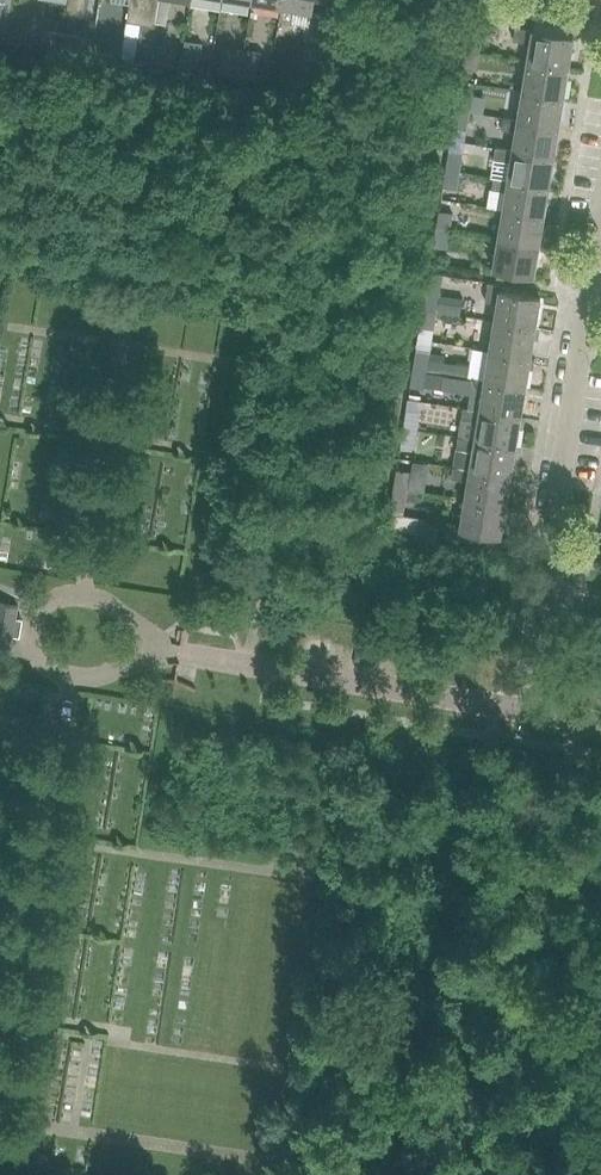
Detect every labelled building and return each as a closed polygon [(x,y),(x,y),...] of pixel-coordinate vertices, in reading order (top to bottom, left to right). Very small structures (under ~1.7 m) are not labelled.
[(144,0),(129,0),(126,23),(140,25),(144,0)] [(158,0),(144,0),(140,25),(154,27),(158,0)] [(281,8),(278,21),(292,23),(294,10),(311,13),(313,0),(282,0),(281,8)] [(309,48),(323,50),(329,15),(316,13),(309,48)] [(568,69),(573,37),(514,28),(512,41),(529,43),(526,62),(568,69)] [(59,48),(61,33),(44,30),(42,45),(59,48)] [(61,33),(59,48),(76,51),(79,36),(61,33)] [(465,52),(478,54),(481,36),(468,34),(465,52)] [(475,72),(478,54),(465,52),(462,70),(475,72)] [(183,53),(181,67),(181,68),(198,70),(201,56),(183,53)] [(239,77),(242,63),(225,60),(222,74),(239,77)] [(563,98),(568,69),(526,62),(521,91),(563,98)] [(239,77),(257,80),(259,66),(242,63),(239,77)] [(558,128),(563,98),(521,91),(517,121),(558,128)] [(455,111),(468,113),(471,96),(458,93),(455,111)] [(465,131),(468,113),(455,111),(452,129),(465,131)] [(474,132),(499,135),(501,119),(476,116),(474,132)] [(558,128),(517,121),(502,119),(500,131),(515,133),(512,151),(554,157),(558,128)] [(549,187),(554,157),(512,151),(495,148),(493,160),(510,163),(507,181),(549,187)] [(446,171),(459,173),(462,155),(449,153),(446,171)] [(456,191),(459,173),(446,171),(443,189),(456,191)] [(549,187),(507,181),(493,179),(491,190),(505,193),(502,211),(544,217),(549,187)] [(539,246),(544,217),(502,211),(498,240),(539,246)] [(436,230),(449,232),(452,214),(439,212),(436,230)] [(446,250),(449,232),(436,230),(433,248),(446,250)] [(535,277),(539,246),(498,240),(493,270),(535,277)] [(535,328),(540,297),(500,291),(501,285),(488,283),(485,301),(497,303),(494,321),(535,328)] [(436,313),(439,295),(426,293),(423,311),(436,313)] [(483,325),(487,312),(469,307),(466,319),(483,325)] [(433,331),(436,313),(423,311),(420,329),(433,331)] [(530,358),(535,328),(494,321),(489,351),(530,358)] [(526,387),(530,358),(489,351),(484,380),(526,387)] [(426,372),(429,354),(416,352),(413,370),(426,372)] [(423,390),(426,372),(413,370),(410,388),(423,390)] [(521,417),(526,387),(484,380),(473,378),(468,408),(468,409),(521,417)] [(516,447),(521,417),(468,409),(468,408),(464,407),(462,418),(478,421),(475,439),(458,436),(457,437),(516,447)] [(404,428),(417,431),(420,414),(407,412),(404,428)] [(414,450),(417,431),(404,428),(401,448),(414,450)] [(512,477),(516,447),(457,437),(456,448),(473,451),(470,468),(452,465),(452,467),(512,477)] [(507,506),(512,477),(452,467),(450,477),(469,480),(465,500),(507,506)] [(410,473),(397,471),(394,488),(407,490),(410,473)] [(404,509),(407,490),(394,488),(391,507),(404,509)] [(502,537),(507,506),(465,500),(460,531),(502,537)] [(389,513),(387,528),(415,532),(418,518),(389,513)] [(11,652),(19,601),(0,598),(0,651),(11,652)]
